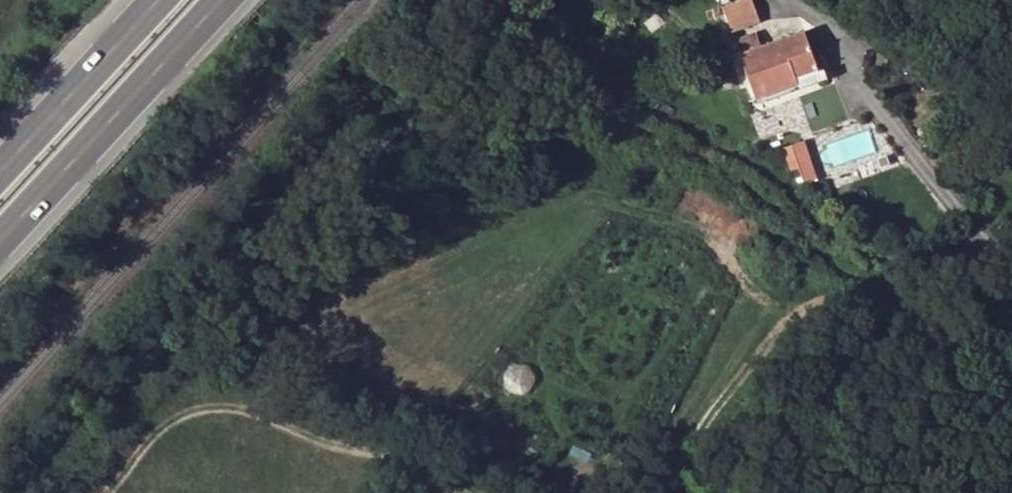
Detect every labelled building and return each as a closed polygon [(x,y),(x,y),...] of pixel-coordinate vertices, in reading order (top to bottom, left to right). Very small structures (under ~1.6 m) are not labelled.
[(723,7),(731,31),(760,21),(752,0),(744,0),(723,7)] [(757,32),(736,39),(757,98),(799,83),(796,73),(818,65),(806,31),(762,46),(757,32)] [(819,70),(818,65),(796,73),(799,83),(826,73),(825,68),(819,70)] [(784,148),(792,170),(799,167),(811,162),(803,140),(784,148)] [(799,167),(805,183),(816,178),(811,162),(799,167)]
